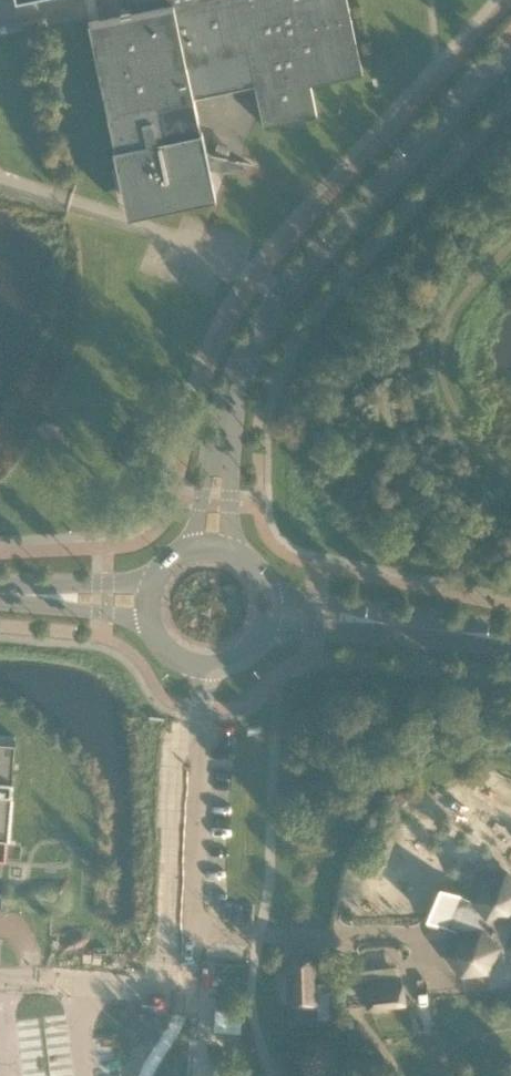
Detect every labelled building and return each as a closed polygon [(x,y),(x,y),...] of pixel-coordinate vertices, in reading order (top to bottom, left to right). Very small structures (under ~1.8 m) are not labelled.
[(102,17),(92,19),(88,20),(115,147),(113,148),(128,214),(217,195),(211,168),(222,171),(227,157),(207,151),(203,128),(201,129),(194,97),(254,84),(263,127),(317,115),(311,84),(363,73),(347,0),(129,0),(132,11),(102,17)] [(102,17),(98,0),(88,0),(92,19),(102,17)] [(5,856),(15,736),(0,735),(0,856),(5,856)] [(458,928),(457,929),(447,951),(462,971),(486,968),(496,945),(506,944),(510,950),(510,914),(510,913),(510,909),(510,879),(504,870),(480,873),(471,896),(471,897),(470,899),(449,890),(440,883),(426,915),(438,918),(458,926),(458,928)] [(315,953),(288,954),(288,965),(289,1001),(305,1000),(314,1000),(316,1000),(316,989),(329,988),(328,967),(315,967),(315,964),(315,953)] [(401,991),(400,973),(364,977),(365,980),(366,995),(401,991)] [(317,1028),(316,1006),(314,1006),(314,1000),(305,1000),(305,1006),(290,1007),(290,1023),(303,1022),(304,1029),(317,1028)]
